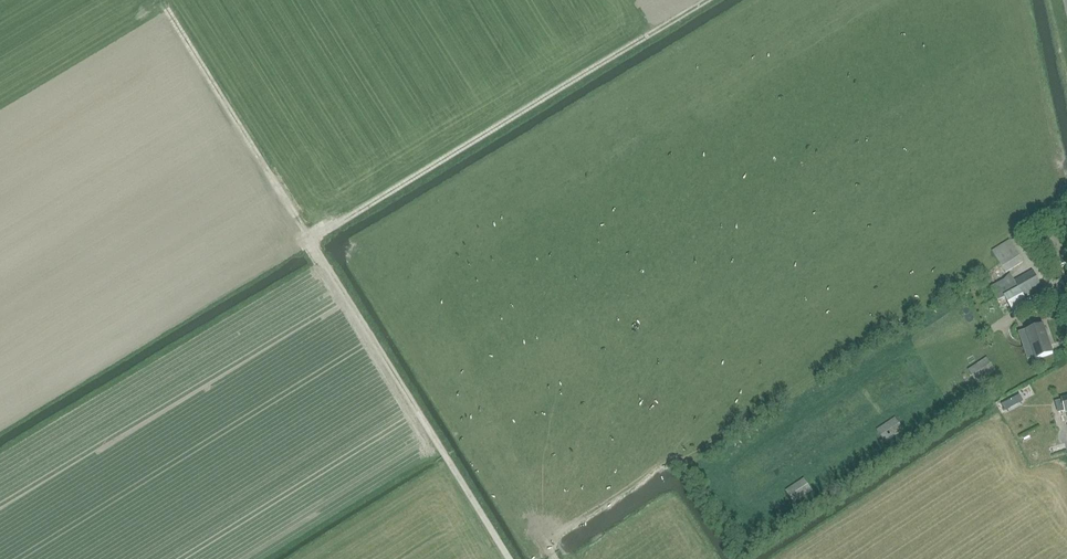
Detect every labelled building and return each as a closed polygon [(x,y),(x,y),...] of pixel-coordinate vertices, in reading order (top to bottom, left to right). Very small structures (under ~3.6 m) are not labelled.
[(992,251),(999,261),(1006,273),(1023,262),(1016,251),(1009,240),(992,251)] [(1024,298),(1042,288),(1033,271),(1014,282),(1010,275),(1004,281),(991,288),(998,302),(1005,298),(1012,311),(1026,304),(1024,298)] [(1036,360),(1053,354),(1043,326),(1026,332),(1036,360)] [(976,383),(995,371),(987,358),(968,371),(976,383)] [(1018,396),(1001,405),(1004,411),(1021,402),(1018,396)] [(1062,399),(1063,401),(1059,402),(1057,405),(1057,409),(1061,412),(1065,411),(1065,413),(1066,412),(1066,398),(1062,399)] [(878,431),(886,445),(905,433),(896,420),(878,431)] [(785,492),(793,505),(812,494),(804,480),(785,492)]
